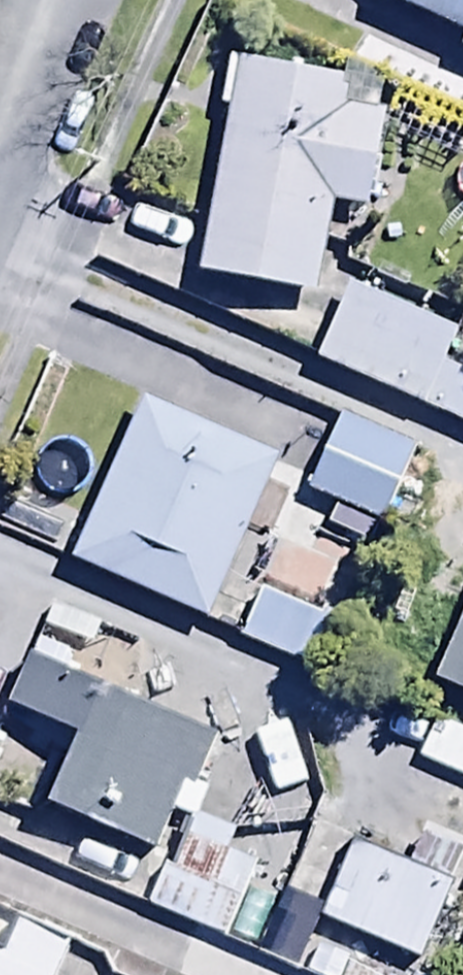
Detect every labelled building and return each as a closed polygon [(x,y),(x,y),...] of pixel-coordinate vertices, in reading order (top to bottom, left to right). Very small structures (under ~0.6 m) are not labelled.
[(461,25),(454,40),(462,44),(462,0),(410,0),(461,25)] [(357,200),(375,106),(337,99),(342,71),(232,50),(191,264),(309,286),(327,194),(357,200)] [(452,327),(344,275),(309,348),(462,422),(462,343),(452,327)] [(279,475),(146,412),(72,571),(205,633),(279,475)] [(416,455),(339,422),(307,499),(384,532),(416,455)] [(259,594),(237,644),(335,687),(356,637),(259,594)] [(436,699),(462,710),(462,635),(436,699)] [(207,741),(33,663),(10,716),(80,747),(50,815),(154,862),(207,741)] [(167,873),(148,914),(227,950),(260,876),(226,860),(235,841),(197,824),(173,876),(167,873)] [(357,852),(322,925),(418,971),(454,898),(357,852)] [(25,936),(10,973),(0,969),(0,974),(66,974),(74,956),(25,936)]
